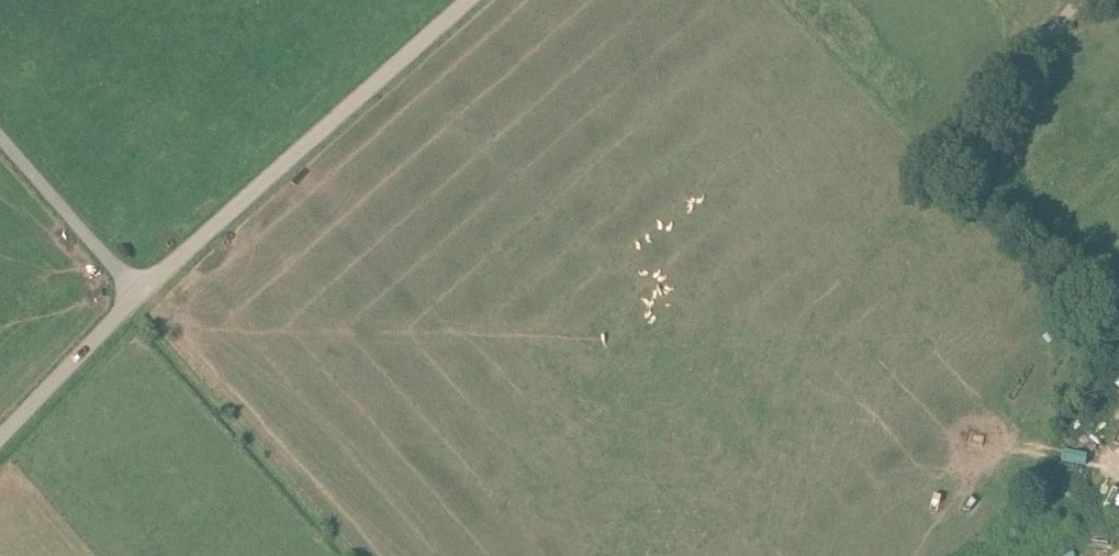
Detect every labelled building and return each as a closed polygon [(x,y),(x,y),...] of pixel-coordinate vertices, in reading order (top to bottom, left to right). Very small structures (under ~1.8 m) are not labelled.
[(1107,373),(1118,387),(1118,362),(1107,373)]
